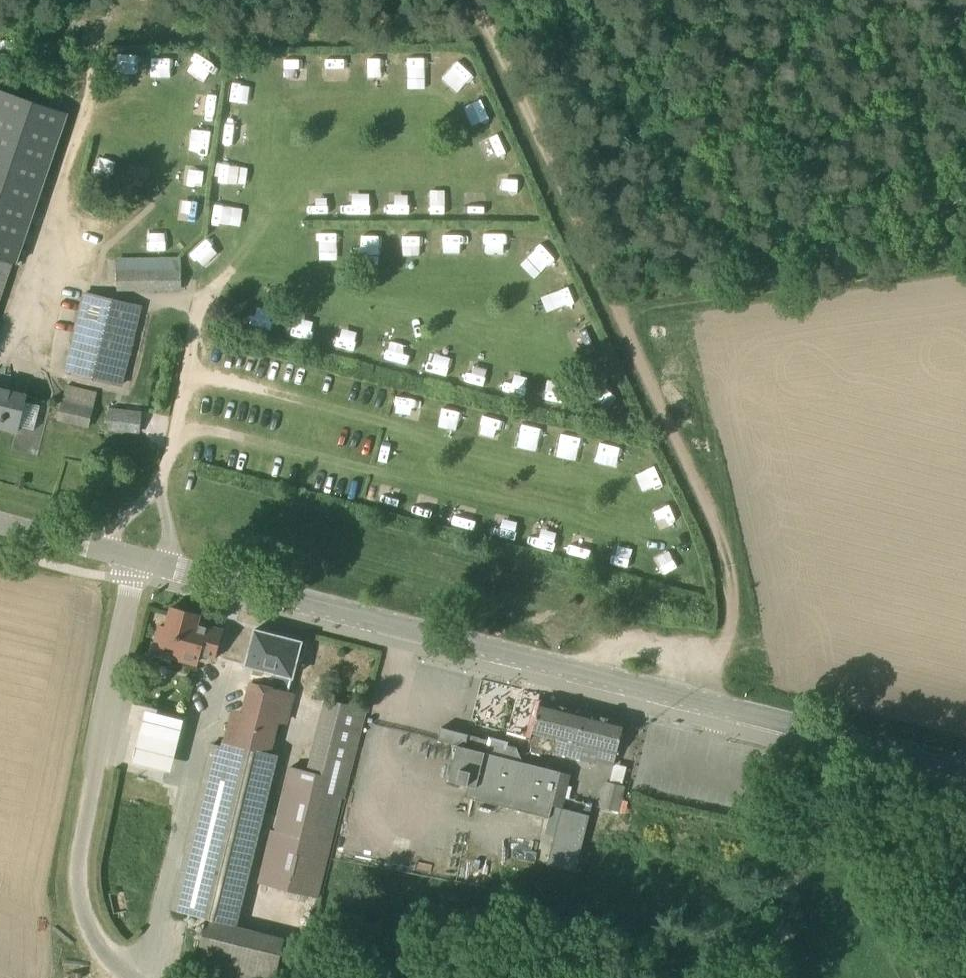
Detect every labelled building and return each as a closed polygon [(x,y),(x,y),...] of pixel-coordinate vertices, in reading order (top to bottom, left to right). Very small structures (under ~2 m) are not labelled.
[(169,75),(170,56),(156,55),(155,73),(169,75)] [(186,75),(201,82),(210,63),(194,56),(186,75)] [(367,57),(368,87),(388,86),(386,56),(367,57)] [(426,87),(427,57),(411,57),(410,87),(426,87)] [(306,77),(305,58),(286,58),(287,78),(306,77)] [(248,103),(252,84),(233,81),(230,100),(248,103)] [(214,111),(216,95),(197,92),(195,108),(214,111)] [(473,124),(491,118),(485,102),(467,109),(473,124)] [(243,143),(245,124),(227,122),(224,140),(243,143)] [(190,143),(209,144),(210,128),(191,127),(190,143)] [(489,156),(505,148),(499,135),(483,143),(489,156)] [(95,153),(90,168),(112,175),(117,159),(95,153)] [(201,185),(203,166),(185,164),(184,183),(201,185)] [(150,187),(152,168),(130,165),(128,184),(150,187)] [(219,183),(238,184),(239,167),(219,166),(219,183)] [(501,175),(501,193),(519,194),(520,176),(501,175)] [(485,213),(485,183),(467,182),(466,213),(485,213)] [(387,211),(410,211),(411,191),(388,190),(387,211)] [(371,213),(369,193),(349,194),(350,214),(371,213)] [(309,213),(331,213),(331,194),(309,194),(309,213)] [(430,213),(450,214),(451,197),(431,196),(430,213)] [(184,199),(180,219),(199,222),(203,202),(184,199)] [(231,224),(234,206),(215,203),(212,220),(231,224)] [(322,250),(336,250),(336,232),(322,232),(322,250)] [(381,250),(380,232),(362,233),(363,251),(381,250)] [(463,252),(464,234),(446,234),(446,252),(463,252)] [(485,252),(503,252),(502,234),(484,234),(485,252)] [(530,257),(537,270),(553,261),(546,248),(530,257)] [(12,263),(0,259),(0,299),(12,263)] [(117,290),(137,289),(182,289),(182,269),(117,270),(117,290)] [(569,285),(552,293),(559,309),(576,302),(569,285)] [(141,307),(105,298),(86,294),(66,372),(121,386),(141,307)] [(312,340),(318,322),(300,317),(294,335),(312,340)] [(573,331),(578,344),(592,338),(586,325),(573,331)] [(399,343),(394,360),(409,364),(414,347),(399,343)] [(445,375),(452,358),(436,352),(429,369),(445,375)] [(547,382),(544,401),(561,404),(564,384),(547,382)] [(96,393),(86,391),(67,386),(63,400),(58,419),(89,427),(94,407),(93,407),(96,393)] [(2,420),(0,428),(17,432),(12,450),(38,457),(52,402),(0,389),(0,420),(2,420)] [(440,424),(456,428),(460,411),(444,406),(440,424)] [(143,413),(131,411),(111,409),(109,428),(140,432),(143,413)] [(423,496),(420,512),(431,514),(434,498),(423,496)] [(497,533),(510,537),(516,521),(503,517),(497,533)] [(200,664),(201,659),(214,662),(223,630),(206,626),(205,630),(197,628),(200,615),(171,608),(166,628),(162,627),(158,644),(178,649),(176,657),(200,664)] [(258,977),(275,977),(284,939),(238,928),(279,756),(268,753),(276,721),(286,723),(297,679),(287,676),(296,639),(265,631),(236,743),(224,740),(222,747),(212,745),(172,910),(207,919),(197,963),(258,977)] [(345,799),(368,709),(326,699),(309,769),(292,765),(276,831),(271,830),(258,883),(319,897),(342,798),(345,799)] [(585,713),(541,701),(529,747),(532,748),(531,752),(542,755),(544,750),(575,758),(579,743),(578,743),(585,713)] [(614,765),(625,723),(585,713),(578,743),(579,743),(575,758),(597,764),(598,761),(614,765)] [(474,799),(530,813),(550,818),(561,772),(523,762),(517,748),(442,728),(438,741),(457,745),(449,780),(477,788),(474,799)] [(607,781),(601,806),(621,811),(627,786),(607,781)] [(567,798),(565,807),(591,812),(593,803),(567,798)] [(562,809),(548,865),(576,872),(590,816),(562,809)]
